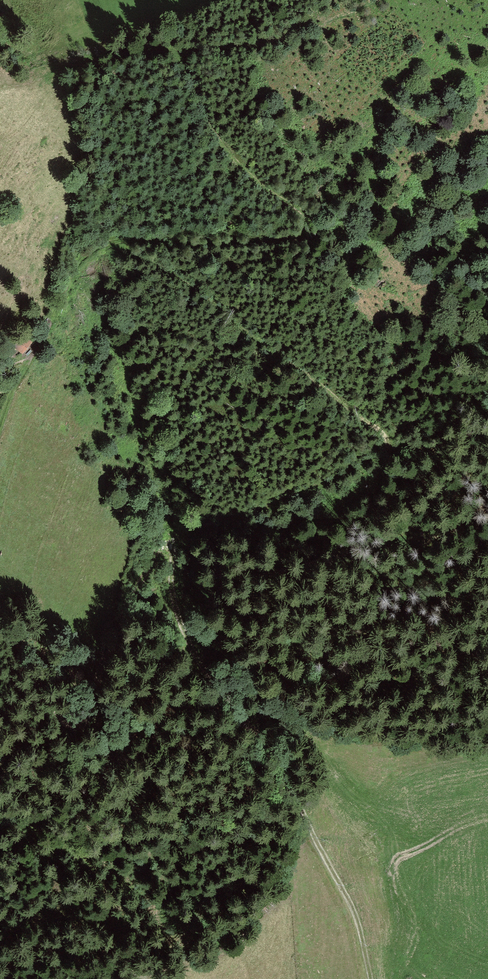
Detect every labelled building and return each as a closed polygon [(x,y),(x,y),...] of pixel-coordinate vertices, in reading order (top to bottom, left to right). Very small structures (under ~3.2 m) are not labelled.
[(15,346),(21,353),(32,342),(25,335),(15,346)]
